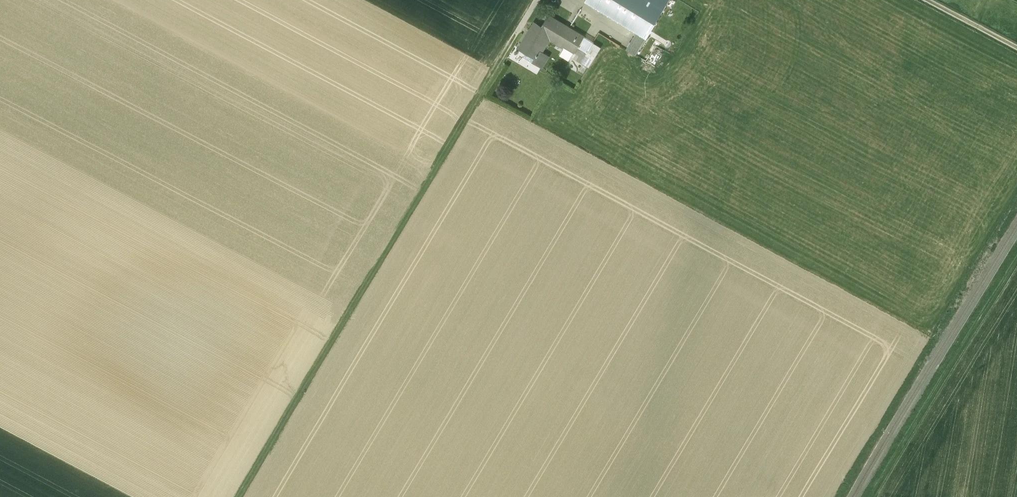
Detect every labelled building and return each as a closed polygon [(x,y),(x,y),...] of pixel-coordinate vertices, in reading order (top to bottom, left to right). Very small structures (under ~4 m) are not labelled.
[(615,0),(585,0),(584,1),(636,32),(626,50),(636,56),(656,24),(615,0)] [(656,24),(670,0),(615,0),(656,24)] [(543,27),(541,31),(550,37),(576,54),(585,38),(549,17),(543,27)] [(541,31),(543,27),(534,22),(519,46),(529,53),(527,57),(542,66),(549,55),(542,50),(550,37),(541,31)] [(585,38),(576,54),(574,57),(589,66),(600,48),(600,47),(585,38)]
